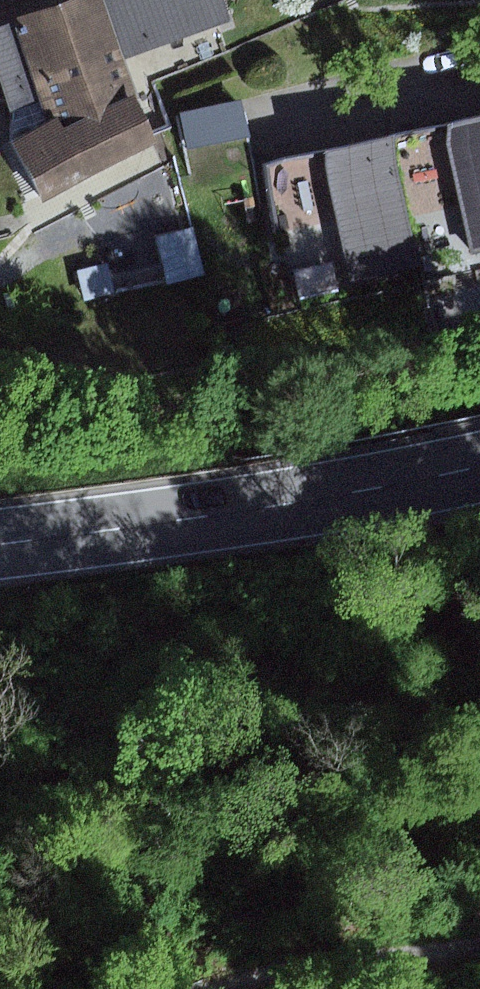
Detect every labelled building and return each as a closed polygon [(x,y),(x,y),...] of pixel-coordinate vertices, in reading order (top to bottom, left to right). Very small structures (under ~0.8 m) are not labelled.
[(17,23),(44,101),(50,121),(15,141),(44,195),(159,142),(155,133),(140,95),(126,100),(113,64),(128,59),(107,0),(76,0),(17,23)] [(128,59),(233,22),(225,0),(107,0),(128,59)] [(17,23),(0,29),(0,72),(14,111),(44,101),(17,23)] [(243,101),(179,115),(193,181),(257,167),(243,101)] [(397,137),(412,213),(461,203),(472,255),(479,253),(479,120),(397,137)] [(397,137),(264,164),(277,228),(340,215),(354,287),(424,273),(412,213),(397,137)] [(196,230),(160,239),(171,284),(207,275),(196,230)] [(335,263),(295,271),(301,299),(341,291),(335,263)]
